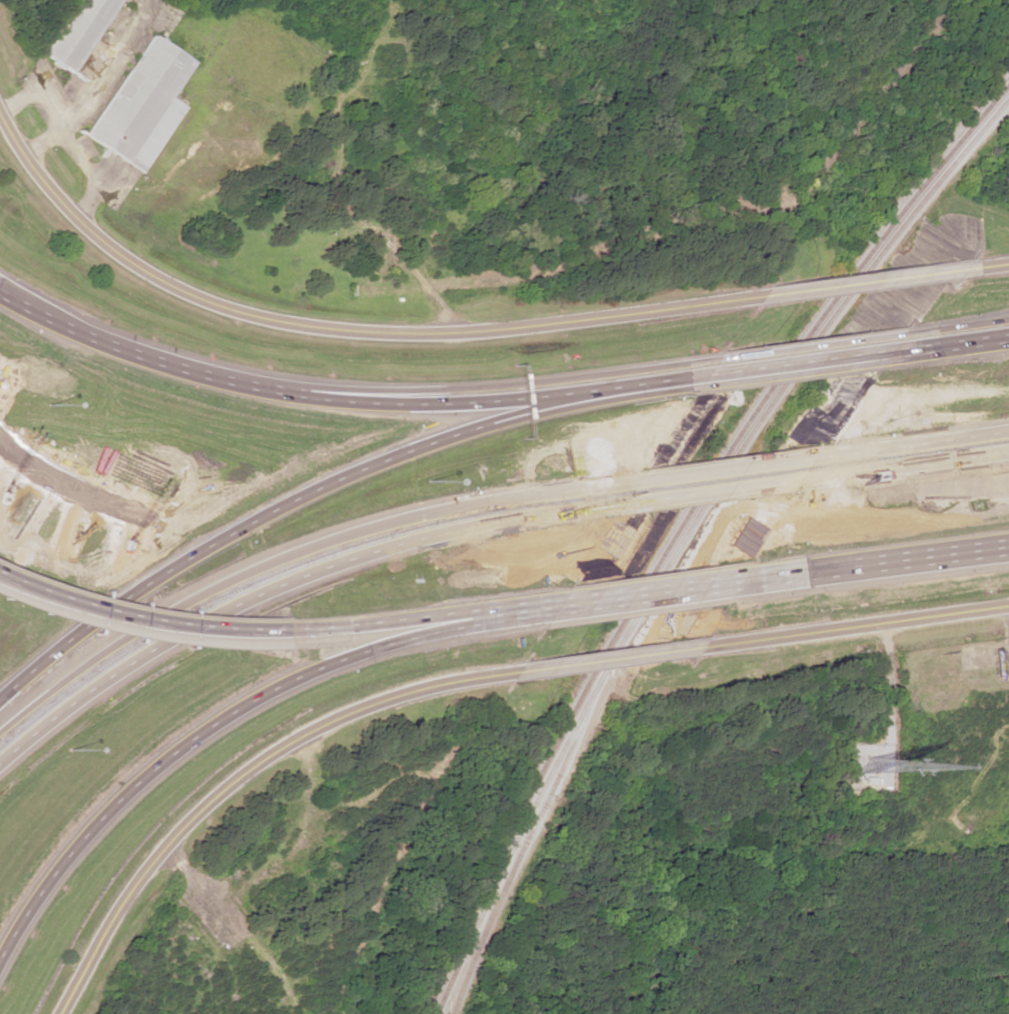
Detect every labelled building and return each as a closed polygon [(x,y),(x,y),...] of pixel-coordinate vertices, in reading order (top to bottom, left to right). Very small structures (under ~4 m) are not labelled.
[(72,74),(116,0),(73,0),(40,55),(72,74)] [(192,61),(146,34),(85,138),(144,173),(183,106),(170,98),(192,61)]
